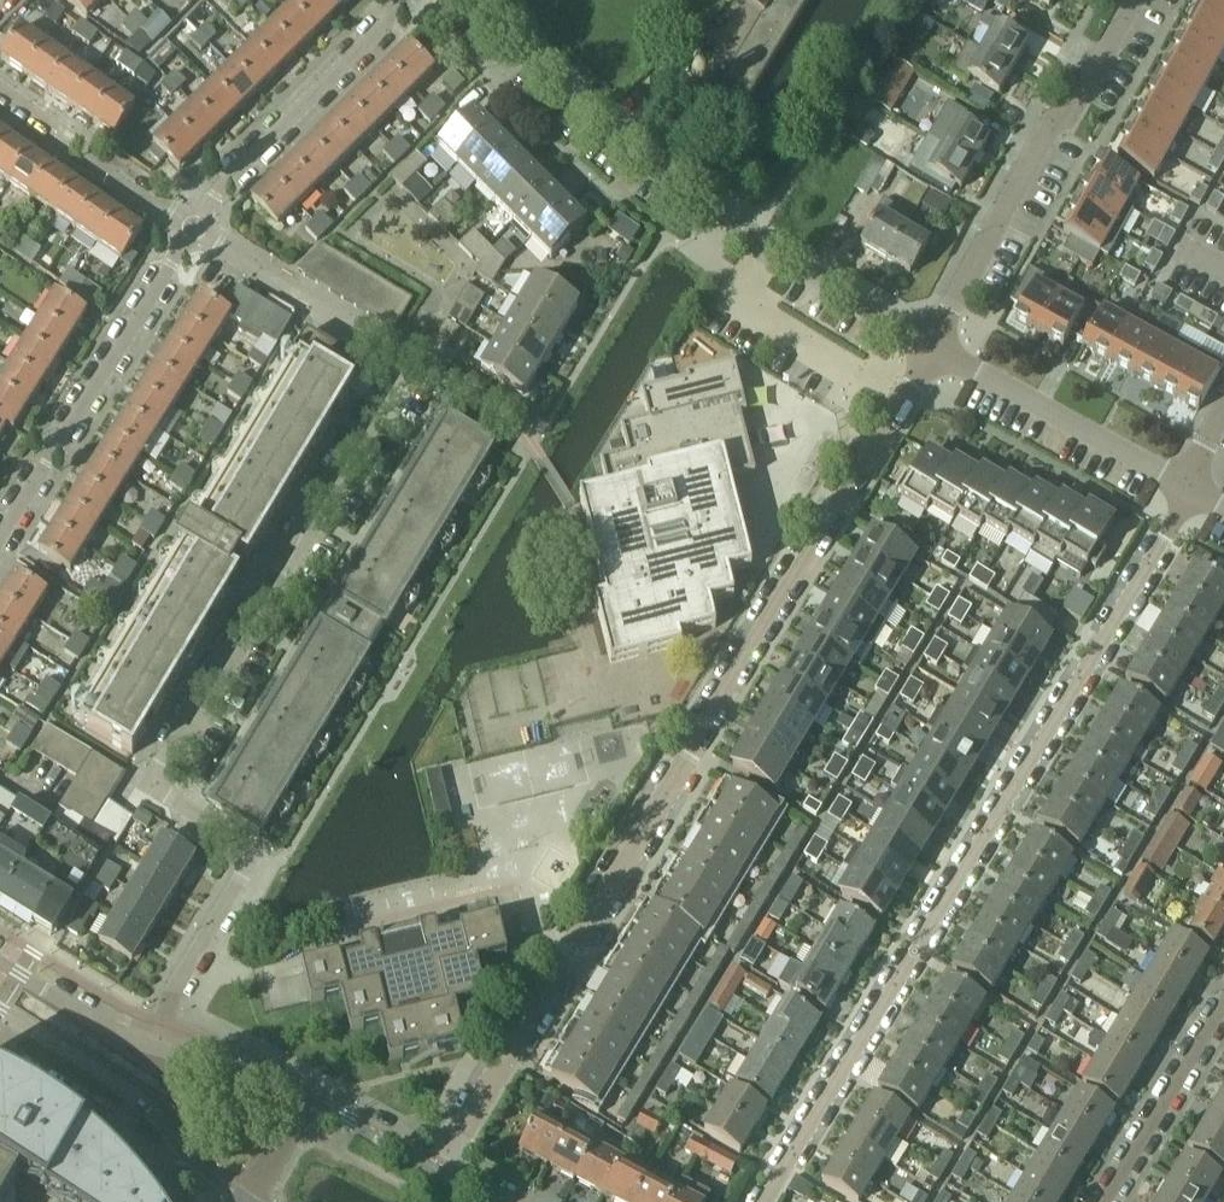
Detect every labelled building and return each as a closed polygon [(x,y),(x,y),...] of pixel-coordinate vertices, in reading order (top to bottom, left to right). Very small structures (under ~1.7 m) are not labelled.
[(86,18),(104,0),(68,0),(86,18)] [(247,7),(239,0),(230,0),(224,6),(228,10),(232,6),(240,14),(247,7)] [(255,11),(265,21),(276,10),(266,0),(255,11)] [(315,36),(336,15),(320,0),(298,0),(287,10),(315,36)] [(336,15),(351,0),(320,0),(336,15)] [(763,15),(722,81),(749,98),(807,2),(808,0),(744,0),(763,15)] [(982,16),(990,1),(988,0),(956,0),(982,16)] [(1053,0),(1033,0),(1048,9),(1053,0)] [(1193,22),(1223,39),(1223,10),(1207,0),(1205,0),(1193,22)] [(1223,10),(1223,0),(1207,0),(1223,10)] [(46,19),(56,26),(66,12),(55,5),(46,19)] [(269,29),(296,55),(315,36),(287,10),(269,29)] [(127,21),(139,33),(148,23),(136,12),(127,21)] [(990,33),(980,51),(1012,70),(1026,46),(996,28),(998,24),(984,16),(978,26),(990,33)] [(133,39),(139,33),(127,21),(121,27),(133,39)] [(72,35),(80,41),(89,28),(81,22),(72,35)] [(201,53),(211,43),(199,31),(197,33),(186,22),(178,29),(201,53)] [(1180,45),(1217,66),(1223,53),(1223,39),(1193,22),(1180,45)] [(199,31),(211,43),(216,37),(205,25),(199,31)] [(23,76),(44,45),(22,29),(20,32),(11,26),(2,39),(10,45),(0,60),(23,76)] [(89,28),(80,41),(89,47),(98,34),(89,28)] [(250,47),(276,75),(296,55),(269,29),(250,47)] [(967,44),(950,72),(965,81),(967,77),(998,95),(1012,70),(980,51),(967,44)] [(44,45),(23,76),(46,92),(67,61),(44,45)] [(1180,45),(1168,68),(1204,88),(1217,66),(1180,45)] [(388,65),(414,92),(433,73),(407,46),(388,65)] [(232,66),(257,93),(276,75),(250,47),(232,66)] [(117,65),(125,71),(134,58),(125,52),(117,65)] [(134,58),(125,71),(134,77),(143,65),(134,58)] [(67,61),(46,92),(69,108),(89,76),(67,61)] [(898,63),(873,103),(890,114),(915,74),(898,63)] [(369,85),(394,111),(414,92),(388,65),(369,85)] [(212,85),(238,113),(257,93),(232,66),(212,85)] [(1168,68),(1155,91),(1192,111),(1204,88),(1168,68)] [(169,78),(180,90),(186,84),(175,72),(169,78)] [(89,76),(69,108),(91,123),(112,92),(89,76)] [(171,99),(180,90),(169,78),(160,87),(171,99)] [(193,105),(217,133),(238,113),(212,85),(193,105)] [(349,104),(376,130),(394,111),(369,85),(349,104)] [(966,103),(985,113),(994,97),(976,86),(966,103)] [(1155,91),(1142,114),(1179,134),(1192,111),(1155,91)] [(112,92),(91,123),(113,138),(134,107),(112,92)] [(434,97),(426,105),(438,116),(446,109),(445,108),(434,97)] [(329,124),(354,151),(376,130),(349,104),(329,124)] [(948,104),(928,139),(974,166),(988,142),(972,132),(978,121),(948,104)] [(173,124),(198,152),(217,133),(193,105),(173,124)] [(426,105),(418,112),(430,124),(438,116),(426,105)] [(457,166),(458,167),(492,132),(475,114),(474,115),(473,113),(457,129),(438,148),(439,148),(440,149),(457,167),(457,166)] [(1142,114),(1130,137),(1167,157),(1179,134),(1142,114)] [(148,154),(159,165),(166,158),(179,171),(198,152),(173,124),(153,144),(155,147),(148,154)] [(310,142),(336,169),(354,151),(329,124),(310,142)] [(852,139),(867,148),(875,136),(860,126),(852,139)] [(492,132),(458,167),(458,168),(475,185),(476,185),(477,186),(511,151),(510,150),(493,133),(492,132)] [(0,145),(0,179),(7,184),(28,152),(6,136),(0,145)] [(1130,137),(1117,161),(1154,181),(1167,157),(1130,137)] [(399,138),(391,146),(403,158),(411,150),(399,138)] [(1215,153),(1223,159),(1223,139),(1222,138),(1215,153)] [(928,139),(909,171),(951,196),(956,188),(960,190),(974,166),(928,139)] [(290,162),(316,188),(336,169),(310,142),(290,162)] [(391,146),(383,154),(395,166),(403,158),(391,146)] [(511,151),(477,186),(494,203),(495,204),(529,170),(528,169),(529,168),(512,151),(511,152),(511,151)] [(28,152),(7,184),(28,199),(50,167),(28,152)] [(1217,174),(1223,161),(1223,159),(1215,153),(1207,168),(1217,174)] [(409,161),(391,178),(394,181),(402,190),(416,176),(427,165),(416,154),(409,160),(409,161)] [(874,155),(854,189),(855,190),(867,197),(871,191),(879,196),(895,168),(874,155)] [(269,183),(296,209),(316,188),(290,162),(269,183)] [(1089,187),(1133,212),(1125,207),(1138,184),(1102,163),(1089,187)] [(50,167),(28,199),(52,215),(72,182),(50,167)] [(529,170),(495,204),(495,205),(512,222),(513,222),(547,188),(547,187),(530,170),(529,170)] [(351,185),(363,196),(371,188),(359,176),(351,185)] [(416,176),(402,190),(419,206),(433,193),(416,176)] [(72,182),(52,215),(75,231),(97,199),(72,182)] [(277,227),(296,209),(269,183),(251,201),(277,227)] [(356,204),(363,196),(351,185),(344,192),(356,204)] [(1197,185),(1189,200),(1199,206),(1208,191),(1197,185)] [(1076,210),(1120,235),(1133,212),(1089,187),(1076,210)] [(547,188),(513,222),(514,223),(513,223),(531,240),(531,241),(566,206),(565,206),(566,205),(548,188),(548,189),(547,188)] [(1216,215),(1223,201),(1223,200),(1214,194),(1206,209),(1216,215)] [(97,199),(75,231),(98,247),(119,215),(97,199)] [(861,247),(885,261),(903,228),(885,218),(893,205),(883,200),(874,214),(879,216),(861,247)] [(429,215),(428,216),(437,224),(451,210),(443,202),(429,215)] [(1170,220),(1180,226),(1188,211),(1178,205),(1170,220)] [(566,206),(531,241),(532,241),(549,259),(549,258),(550,259),(550,260),(551,260),(568,242),(585,225),(584,224),(567,207),(566,207),(566,206)] [(451,210),(437,224),(445,233),(446,232),(459,218),(451,210)] [(1070,238),(1100,254),(1107,258),(1120,235),(1076,210),(1063,234),(1070,238)] [(119,215),(98,247),(121,263),(121,262),(128,253),(142,231),(119,215)] [(322,215),(314,223),(325,234),(333,227),(322,215)] [(314,223),(306,230),(317,242),(325,234),(314,223)] [(903,228),(885,261),(910,275),(928,244),(932,247),(940,233),(931,227),(923,240),(903,228)] [(1157,244),(1167,250),(1175,235),(1165,229),(1157,244)] [(459,245),(459,246),(467,254),(482,240),(473,232),(459,245)] [(1092,268),(1100,254),(1070,238),(1062,252),(1092,268)] [(24,239),(14,252),(24,259),(33,245),(24,239)] [(482,240),(467,254),(472,259),(476,263),(483,256),(485,258),(492,251),(482,240)] [(33,245),(24,259),(32,264),(42,252),(33,245)] [(303,276),(317,284),(335,254),(322,246),(321,247),(297,272),(303,276)] [(483,256),(476,263),(479,266),(502,269),(505,264),(492,251),(485,258),(483,256)] [(1144,267),(1155,273),(1163,258),(1152,252),(1144,267)] [(138,260),(128,253),(121,262),(132,270),(138,260)] [(335,254),(317,284),(329,292),(348,262),(335,254)] [(348,262),(329,292),(342,300),(360,270),(349,263),(348,262)] [(492,285),(502,269),(479,266),(479,267),(475,274),(476,275),(476,274),(492,285)] [(1140,276),(1125,268),(1119,279),(1134,287),(1140,276)] [(360,270),(342,300),(355,308),(373,278),(360,270)] [(1028,270),(1010,303),(1021,309),(1015,321),(1039,334),(1064,290),(1028,270)] [(69,271),(60,283),(69,290),(77,277),(69,271)] [(77,277),(69,290),(77,296),(86,284),(77,277)] [(373,278),(355,308),(368,315),(386,285),(373,278)] [(522,303),(564,328),(564,327),(564,328),(577,307),(577,306),(578,305),(558,293),(559,293),(536,279),(535,280),(536,280),(535,281),(522,302),(523,302),(522,303)] [(386,285),(368,315),(380,323),(398,293),(386,285)] [(1151,296),(1166,304),(1172,294),(1157,286),(1151,296)] [(461,297),(479,307),(485,298),(467,287),(461,297)] [(1064,290),(1039,334),(1063,347),(1069,335),(1084,343),(1082,347),(1082,348),(1102,311),(1064,290)] [(243,326),(239,332),(257,344),(261,338),(276,347),(290,324),(238,292),(225,313),(225,314),(243,326)] [(398,293),(380,323),(394,331),(410,304),(412,301),(398,293)] [(41,314),(73,335),(86,315),(54,295),(41,314)] [(185,319),(216,342),(230,319),(241,326),(237,331),(239,332),(243,326),(225,314),(225,313),(199,297),(185,319)] [(473,317),(479,307),(461,297),(455,307),(456,307),(473,317)] [(1189,317),(1195,307),(1180,298),(1174,309),(1189,317)] [(509,325),(550,350),(551,350),(564,329),(563,329),(564,328),(522,303),(522,304),(521,303),(509,324),(509,325)] [(1102,311),(1082,348),(1106,361),(1131,315),(1122,310),(1117,319),(1102,311)] [(1212,329),(1217,319),(1203,311),(1197,321),(1212,329)] [(41,314),(25,340),(57,361),(73,335),(41,314)] [(1131,315),(1106,361),(1128,373),(1153,328),(1131,315)] [(185,319),(170,343),(203,362),(216,342),(185,319)] [(428,352),(441,360),(447,352),(446,352),(459,330),(446,322),(445,325),(444,325),(428,352)] [(495,347),(537,373),(537,372),(538,372),(550,351),(550,350),(509,325),(508,326),(495,347),(496,347),(495,347)] [(1153,328),(1128,373),(1151,386),(1176,340),(1153,328)] [(306,334),(176,550),(73,721),(131,756),(236,581),(229,577),(240,560),(246,564),(352,390),(345,386),(357,365),(306,334)] [(253,352),(250,357),(247,362),(261,370),(276,347),(261,338),(257,344),(259,345),(255,353),(253,352)] [(25,340),(10,364),(43,384),(57,361),(25,340)] [(1176,340),(1151,386),(1174,398),(1199,353),(1176,340)] [(170,343),(155,367),(188,387),(203,362),(170,343)] [(536,373),(537,373),(495,347),(495,348),(494,348),(482,369),(481,370),(480,371),(503,385),(504,385),(523,396),(524,394),(524,395),(537,374),(536,373)] [(1199,353),(1174,398),(1198,411),(1223,366),(1199,353)] [(0,380),(0,390),(28,407),(43,384),(10,364),(0,380)] [(607,490),(579,497),(605,598),(594,601),(611,665),(681,647),(679,638),(715,629),(709,605),(733,599),(727,574),(751,568),(736,510),(732,511),(727,491),(731,490),(729,480),(755,474),(740,415),(746,414),(734,364),(686,376),(687,381),(641,393),(648,421),(621,428),(627,455),(600,462),(607,490)] [(155,367),(140,390),(173,410),(182,396),(188,387),(155,367)] [(235,381),(249,389),(253,384),(239,375),(235,381)] [(227,394),(241,403),(249,389),(235,381),(227,394)] [(6,428),(13,432),(28,407),(0,390),(0,423),(6,428)] [(140,390),(126,413),(159,432),(173,410),(140,390)] [(218,405),(204,429),(218,438),(233,415),(218,405)] [(126,413),(110,438),(143,458),(159,432),(126,413)] [(383,628),(493,447),(446,419),(337,600),(338,600),(322,627),(321,626),(212,807),(258,835),(367,654),(383,627),(383,628)] [(198,440),(212,449),(218,438),(204,429),(198,440)] [(110,438),(97,459),(129,479),(143,458),(110,438)] [(926,514),(929,509),(950,469),(927,455),(911,481),(905,477),(906,476),(904,475),(895,492),(896,493),(897,492),(902,495),(900,499),(926,514)] [(97,459),(82,482),(115,502),(129,479),(97,459)] [(950,469),(929,509),(952,523),(956,518),(977,478),(954,464),(950,469)] [(181,467),(174,477),(188,486),(195,476),(181,467)] [(977,478),(956,518),(979,532),(982,527),(1004,487),(980,473),(977,478)] [(169,486),(183,495),(188,486),(174,477),(169,486)] [(82,482),(68,506),(101,525),(115,502),(82,482)] [(1004,487),(982,527),(1006,541),(1009,536),(1031,496),(1007,482),(1004,487)] [(1031,496),(1009,536),(1032,549),(1057,505),(1034,491),(1031,496)] [(1057,505),(1032,549),(1029,554),(1052,569),(1055,564),(1084,514),(1061,500),(1057,505)] [(68,506),(52,530),(85,551),(101,525),(68,506)] [(1084,514),(1055,564),(1080,578),(1088,564),(1094,568),(1094,569),(1095,570),(1105,553),(1103,552),(1103,553),(1097,550),(1113,524),(1087,509),(1084,514)] [(146,521),(160,530),(166,521),(151,512),(146,521)] [(139,532),(154,540),(160,530),(146,521),(139,532)] [(873,533),(860,555),(900,579),(913,557),(912,556),(920,543),(885,522),(877,535),(873,533)] [(71,572),(85,551),(52,530),(39,552),(71,572)] [(946,554),(941,563),(954,571),(960,562),(946,554)] [(860,555),(848,576),(887,600),(900,579),(860,555)] [(122,559),(115,570),(130,579),(137,567),(122,559)] [(976,567),(968,580),(978,586),(985,572),(976,567)] [(1220,615),(1223,608),(1223,586),(1193,568),(1179,591),(1220,615)] [(111,578),(125,586),(130,579),(115,570),(111,578)] [(985,572),(978,586),(987,591),(995,578),(985,572)] [(1,598),(32,620),(47,597),(15,576),(1,598)] [(848,576),(835,597),(885,627),(897,606),(887,600),(848,576)] [(936,589),(930,598),(944,606),(949,597),(936,589)] [(1166,614),(1206,638),(1220,615),(1179,591),(1166,614)] [(1024,595),(1016,609),(1033,619),(1041,606),(1024,595)] [(835,597),(822,618),(872,648),(885,627),(835,597)] [(0,600),(0,631),(18,643),(32,620),(1,598),(0,600)] [(925,607),(938,615),(944,606),(930,598),(925,607)] [(958,601),(952,610),(966,618),(971,609),(958,601)] [(1067,614),(1082,623),(1088,613),(1073,604),(1067,614)] [(1041,606),(1033,619),(1051,630),(1059,617),(1041,606)] [(952,610),(947,619),(960,627),(966,618),(952,610)] [(1153,635),(1193,660),(1206,638),(1166,614),(1153,635)] [(1009,616),(997,636),(1037,660),(1049,640),(1009,616)] [(822,618),(809,639),(849,663),(860,669),(872,648),(822,618)] [(4,665),(18,643),(0,631),(0,663),(4,665)] [(911,631),(905,640),(918,648),(924,639),(911,631)] [(75,633),(68,645),(82,655),(90,642),(75,633)] [(1139,657),(1180,682),(1193,660),(1153,635),(1139,657)] [(997,636),(985,656),(1025,680),(1037,660),(997,636)] [(809,639),(796,660),(836,684),(849,663),(809,639)] [(900,649),(913,657),(918,648),(905,640),(900,649)] [(934,641),(928,650),(942,658),(947,648),(934,641)] [(63,652),(78,661),(82,655),(68,645),(63,652)] [(974,649),(962,669),(973,676),(1013,700),(1025,680),(985,656),(974,649)] [(928,650),(923,659),(936,667),(942,658),(928,650)] [(1125,680),(1166,705),(1180,682),(1139,657),(1125,680)] [(796,660),(784,681),(824,706),(836,684),(796,660)] [(885,673),(880,682),(893,690),(898,681),(885,673)] [(973,676),(961,695),(1001,719),(1013,700),(973,676)] [(42,688),(56,696),(60,689),(47,680),(42,688)] [(910,680),(905,689),(918,697),(923,688),(910,680)] [(784,681),(771,702),(811,727),(824,706),(784,681)] [(874,691),(887,699),(893,690),(880,682),(874,691)] [(25,705),(43,716),(56,696),(42,688),(35,699),(30,697),(25,705)] [(1212,701),(1222,708),(1223,705),(1223,690),(1220,688),(1212,701)] [(905,689),(899,698),(912,706),(918,697),(905,689)] [(1106,713),(1146,739),(1160,714),(1120,689),(1106,713)] [(961,695),(949,715),(989,739),(1001,719),(961,695)] [(1204,715),(1214,722),(1222,708),(1212,701),(1204,715)] [(771,702),(758,724),(798,748),(811,727),(771,702)] [(11,736),(25,745),(40,721),(19,707),(4,732),(11,736)] [(939,709),(927,728),(937,735),(977,759),(989,739),(949,715),(939,709)] [(1092,735),(1132,760),(1146,739),(1106,713),(1092,735)] [(860,715),(854,724),(867,732),(873,723),(860,715)] [(886,720),(881,729),(894,737),(899,728),(886,720)] [(758,724),(745,745),(785,769),(798,748),(758,724)] [(849,733),(862,741),(867,732),(854,724),(849,733)] [(32,752),(33,753),(33,752),(43,759),(58,734),(47,727),(33,750),(32,752)] [(1223,756),(1223,727),(1211,748),(1223,756)] [(881,729),(875,738),(888,746),(894,737),(881,729)] [(58,734),(43,759),(54,765),(69,741),(58,734)] [(937,735),(925,754),(965,779),(977,759),(937,735)] [(1079,758),(1119,782),(1132,760),(1092,735),(1079,758)] [(20,754),(25,745),(11,736),(6,745),(19,753),(20,754)] [(69,741),(54,765),(65,772),(81,748),(69,741)] [(1187,743),(1177,759),(1188,765),(1198,749),(1187,743)] [(745,745),(732,766),(772,791),(785,769),(745,745)] [(81,748),(65,772),(77,780),(84,769),(92,755),(81,748)] [(925,754),(913,774),(953,798),(965,779),(925,754)] [(92,755),(84,769),(116,789),(125,776),(121,773),(92,755)] [(1194,776),(1208,784),(1221,765),(1206,756),(1194,776)] [(834,757),(829,766),(842,774),(847,765),(834,757)] [(1065,781),(1105,806),(1119,782),(1079,758),(1065,781)] [(862,759),(857,768),(870,776),(875,767),(862,759)] [(1170,772),(1180,778),(1188,765),(1177,759),(1170,772)] [(823,775),(836,783),(842,774),(829,766),(823,775)] [(857,768),(851,778),(864,785),(870,776),(857,768)] [(903,768),(891,788),(901,794),(941,818),(953,798),(913,774),(903,768)] [(77,780),(76,782),(108,802),(116,789),(84,769),(77,780)] [(436,823),(452,819),(440,771),(425,775),(436,823)] [(1052,802),(1091,829),(1105,806),(1065,781),(1052,802)] [(76,782),(68,795),(100,815),(108,802),(76,782)] [(709,807),(768,844),(787,812),(761,796),(757,802),(725,782),(709,807)] [(1160,787),(1152,801),(1163,808),(1171,794),(1160,787)] [(1185,790),(1173,811),(1188,820),(1200,800),(1185,790)] [(8,822),(19,804),(0,792),(0,817),(8,822)] [(901,794),(889,813),(929,838),(941,818),(901,794)] [(68,795),(59,808),(61,810),(83,824),(91,829),(100,815),(68,795)] [(838,799),(833,808),(846,816),(851,807),(838,799)] [(808,800),(803,809),(816,817),(821,808),(808,800)] [(1143,815),(1154,821),(1163,808),(1152,801),(1143,815)] [(100,815),(91,829),(111,841),(117,845),(126,830),(133,818),(122,811),(108,802),(100,815)] [(1038,825),(1079,849),(1091,829),(1052,802),(1038,825)] [(0,835),(0,848),(26,864),(52,824),(19,804),(8,822),(0,835)] [(694,832),(753,869),(768,844),(709,807),(694,832)] [(833,808),(827,817),(840,825),(846,816),(833,808)] [(60,811),(52,824),(74,838),(83,824),(61,810),(60,811)] [(139,810),(132,821),(147,830),(154,818),(139,810)] [(889,814),(877,833),(917,857),(929,838),(889,814)] [(1170,815),(1156,839),(1175,851),(1189,827),(1170,815)] [(26,864),(21,873),(73,905),(103,856),(74,838),(52,824),(26,864)] [(83,824),(74,838),(103,856),(111,841),(91,829),(83,824)] [(799,827),(791,840),(800,846),(808,833),(799,827)] [(680,856),(738,893),(753,869),(694,832),(680,856)] [(1100,835),(1133,858),(1144,839),(1133,832),(1125,846),(1102,832),(1100,835)] [(877,833),(866,853),(905,877),(917,857),(877,833)] [(1019,857),(1059,881),(1073,858),(1033,833),(1019,857)] [(1109,868),(1122,876),(1133,858),(1100,835),(1096,843),(1119,856),(1117,860),(1115,859),(1109,868)] [(161,839),(145,864),(179,884),(194,859),(161,839)] [(814,839),(809,848),(822,856),(827,847),(814,839)] [(1161,873),(1175,851),(1156,839),(1142,862),(1161,873)] [(791,840),(783,853),(792,858),(800,846),(791,840)] [(855,846),(843,866),(854,872),(894,897),(905,877),(866,853),(855,846)] [(0,905),(21,873),(26,864),(0,848),(0,905)] [(809,848),(803,857),(817,865),(822,856),(809,848)] [(783,853),(776,866),(785,871),(792,858),(783,853)] [(665,880),(722,919),(738,893),(680,856),(665,880)] [(1005,881),(1045,905),(1059,881),(1019,857),(1005,881)] [(107,862),(101,873),(116,882),(122,872),(107,862)] [(145,864),(130,890),(164,910),(179,884),(145,864)] [(776,866),(768,878),(777,883),(785,871),(776,866)] [(1123,895),(1137,904),(1155,875),(1139,867),(1123,895)] [(854,872),(840,895),(880,919),(894,897),(854,872)] [(21,873),(0,905),(34,926),(52,938),(57,930),(69,910),(70,911),(73,905),(21,873)] [(101,873),(85,899),(93,904),(102,889),(109,893),(116,882),(101,873)] [(1201,902),(1200,903),(1223,918),(1223,881),(1216,876),(1201,902)] [(768,878),(761,890),(770,895),(777,883),(768,878)] [(704,939),(701,946),(705,948),(722,919),(665,880),(651,903),(704,939)] [(991,904),(1031,927),(1045,905),(1005,881),(991,904)] [(1100,887),(1092,901),(1103,907),(1111,894),(1100,887)] [(785,889),(779,900),(790,907),(797,896),(785,889)] [(130,890),(114,917),(148,937),(164,910),(130,890)] [(761,890),(754,902),(762,907),(770,895),(761,890)] [(85,899),(67,930),(78,937),(89,917),(93,919),(100,908),(93,905),(93,904),(85,899)] [(631,927),(690,963),(701,946),(704,939),(651,903),(651,904),(647,901),(631,927)] [(1084,914),(1095,921),(1103,907),(1092,901),(1084,914)] [(754,902),(746,915),(755,920),(762,907),(754,902)] [(776,902),(767,916),(779,924),(788,909),(776,902)] [(1188,935),(1212,949),(1223,929),(1223,918),(1200,903),(1193,916),(1198,919),(1188,935)] [(978,925),(1019,948),(1031,927),(991,904),(978,925)] [(838,909),(825,931),(861,951),(874,930),(838,909)] [(1112,911),(1100,930),(1116,937),(1126,919),(1112,911)] [(746,915),(738,928),(747,934),(755,920),(746,915)] [(98,943),(132,963),(148,937),(114,917),(98,943)] [(301,966),(310,1004),(341,997),(350,1033),(380,1026),(389,1062),(464,1044),(455,1007),(485,1000),(476,964),(507,956),(497,918),(459,927),(460,932),(439,937),(435,923),(358,942),(362,956),(340,961),(339,957),(301,966)] [(753,939),(765,946),(775,929),(764,922),(753,939)] [(965,946),(1005,970),(1019,948),(978,925),(965,946)] [(616,951),(676,987),(690,963),(631,927),(616,951)] [(738,928),(731,939),(740,945),(747,934),(738,928)] [(1100,930),(1096,937),(1105,943),(1107,940),(1110,941),(1113,937),(1115,938),(1116,937),(1100,930)] [(813,951),(849,972),(861,951),(825,931),(813,951)] [(1074,931),(1066,945),(1076,952),(1084,939),(1074,931)] [(1171,934),(1157,958),(1195,976),(1207,956),(1171,934)] [(720,946),(719,948),(728,954),(729,953),(733,956),(740,945),(731,939),(725,950),(720,946)] [(740,961),(754,970),(767,947),(765,946),(753,939),(740,961)] [(1057,959),(1068,965),(1076,952),(1066,945),(1057,959)] [(951,969),(991,993),(1005,970),(965,946),(951,969)] [(719,948),(712,960),(721,966),(728,954),(719,948)] [(602,974),(661,1011),(676,987),(616,951),(602,974)] [(801,971),(837,992),(849,972),(813,951),(801,971)] [(1086,953),(1079,965),(1088,971),(1095,958),(1086,953)] [(1145,978),(1181,1000),(1195,976),(1157,958),(1145,978)] [(712,960),(704,972),(714,978),(721,966),(712,960)] [(1087,974),(1088,971),(1079,965),(1070,980),(1081,985),(1081,984),(1110,1002),(1116,991),(1087,974)] [(731,967),(718,989),(732,998),(746,976),(731,967)] [(801,971),(789,992),(825,1013),(837,992),(801,971)] [(704,972),(697,984),(707,990),(714,978),(704,972)] [(586,1000),(645,1038),(661,1011),(602,974),(586,1000)] [(1046,976),(1038,990),(1049,996),(1057,983),(1046,976)] [(765,999),(770,992),(748,978),(743,986),(765,999)] [(946,978),(931,1002),(972,1026),(986,1002),(946,978)] [(1132,999),(1167,1023),(1181,1000),(1145,978),(1132,999)] [(697,984),(690,996),(699,1001),(707,990),(697,984)] [(718,989),(709,1004),(722,1014),(732,998),(718,989)] [(1030,1004),(1041,1010),(1049,996),(1038,990),(1030,1004)] [(1061,995),(1052,1011),(1061,1016),(1062,1013),(1071,1018),(1078,1005),(1061,995)] [(690,996),(683,1008),(692,1013),(699,1001),(690,996)] [(1132,999),(1119,1021),(1156,1042),(1167,1023),(1132,999)] [(571,1024),(630,1062),(645,1038),(586,1000),(571,1024)] [(785,1001),(772,1022),(807,1043),(820,1022),(785,1001)] [(917,1026),(957,1050),(972,1026),(931,1002),(917,1026)] [(683,1008),(675,1020),(685,1025),(692,1013),(683,1008)] [(707,1011),(695,1031),(711,1040),(723,1021),(707,1011)] [(1052,1011),(1045,1021),(1055,1027),(1061,1016),(1052,1011)] [(675,1020),(667,1033),(677,1039),(685,1025),(675,1020)] [(1106,1041),(1144,1062),(1156,1042),(1119,1021),(1106,1041)] [(760,1042),(794,1064),(807,1043),(772,1022),(760,1042)] [(556,1050),(616,1086),(630,1062),(571,1024),(556,1050)] [(905,1046),(944,1072),(957,1050),(917,1026),(905,1046)] [(698,1061),(711,1040),(695,1031),(683,1051),(698,1061)] [(1013,1031),(1005,1045),(1016,1052),(1025,1038),(1013,1031)] [(667,1033),(659,1046),(668,1052),(677,1039),(667,1033)] [(1027,1052),(1036,1057),(1044,1043),(1035,1038),(1027,1052)] [(1106,1041),(1094,1062),(1131,1083),(1144,1062),(1106,1041)] [(747,1063),(782,1084),(794,1064),(760,1042),(747,1063)] [(997,1059),(1008,1065),(1016,1052),(1005,1045),(997,1059)] [(659,1046),(652,1058),(661,1064),(668,1052),(659,1046)] [(891,1068),(931,1094),(944,1072),(905,1046),(891,1068)] [(571,1100),(598,1116),(616,1086),(556,1050),(542,1073),(575,1093),(571,1100)] [(652,1058),(645,1070),(654,1076),(661,1064),(652,1058)] [(1023,1058),(1009,1082),(1018,1087),(1027,1073),(1035,1077),(1040,1069),(1023,1058)] [(1081,1084),(1117,1106),(1131,1083),(1094,1062),(1081,1084)] [(769,1105),(782,1084),(747,1063),(735,1084),(769,1105)] [(672,1065),(664,1078),(673,1084),(681,1071),(672,1065)] [(878,1091),(918,1115),(931,1094),(891,1068),(878,1091)] [(645,1070),(637,1082),(646,1088),(654,1076),(645,1070)] [(987,1076),(979,1089),(989,1096),(998,1083),(987,1076)] [(664,1078),(656,1091),(665,1096),(673,1084),(664,1078)] [(637,1082),(630,1094),(639,1100),(646,1088),(637,1082)] [(1009,1082),(1002,1093),(1012,1099),(1018,1087),(1009,1082)] [(716,1109),(753,1131),(766,1110),(729,1088),(716,1109)] [(3,1140),(6,1135),(19,1142),(25,1146),(22,1151),(24,1161),(45,1173),(44,1173),(33,1192),(32,1192),(26,1201),(154,1201),(151,1198),(144,1189),(138,1184),(131,1176),(124,1169),(117,1162),(111,1156),(103,1150),(95,1143),(87,1137),(81,1133),(73,1127),(64,1121),(55,1116),(49,1112),(40,1107),(31,1103),(22,1099),(15,1095),(6,1091),(0,1089),(0,1139),(3,1140)] [(970,1103),(981,1110),(989,1096),(979,1089),(970,1103)] [(1077,1091),(1063,1114),(1099,1135),(1113,1113),(1077,1091)] [(1214,1108),(1223,1113),(1223,1091),(1214,1108)] [(630,1094),(623,1107),(632,1112),(639,1100),(630,1094)] [(536,1120),(519,1151),(548,1167),(565,1135),(546,1125),(546,1124),(550,1117),(557,1103),(541,1095),(530,1116),(536,1120)] [(861,1119),(897,1141),(910,1119),(874,1097),(861,1119)] [(557,1103),(550,1117),(560,1122),(567,1108),(557,1103)] [(617,1119),(613,1124),(621,1129),(632,1112),(623,1107),(616,1119),(617,1119)] [(567,1108),(560,1122),(569,1126),(569,1125),(576,1113),(567,1108)] [(1201,1130),(1223,1143),(1223,1113),(1214,1108),(1201,1130)] [(716,1109),(703,1132),(739,1154),(753,1131),(716,1109)] [(993,1109),(984,1123),(1001,1133),(1002,1132),(993,1128),(1002,1114),(993,1109)] [(626,1141),(631,1143),(636,1147),(645,1131),(654,1117),(644,1112),(626,1141)] [(956,1126),(968,1132),(976,1119),(965,1112),(956,1126)] [(1051,1134),(1088,1154),(1099,1135),(1063,1114),(1051,1134)] [(654,1117),(645,1131),(654,1136),(663,1122),(654,1117)] [(848,1140),(885,1161),(897,1141),(861,1119),(848,1140)] [(994,1145),(1001,1133),(984,1123),(977,1136),(994,1145)] [(604,1128),(600,1136),(611,1142),(615,1135),(604,1128)] [(1223,1171),(1223,1143),(1201,1130),(1189,1150),(1223,1171)] [(1038,1155),(1075,1176),(1088,1154),(1051,1134),(1038,1155)] [(32,1192),(33,1192),(44,1173),(45,1173),(24,1161),(22,1151),(25,1146),(19,1142),(6,1135),(3,1140),(0,1139),(0,1201),(26,1201),(32,1192)] [(565,1135),(548,1167),(575,1181),(592,1150),(565,1135)] [(592,1150),(575,1181),(603,1196),(620,1164),(613,1161),(621,1147),(611,1142),(600,1136),(592,1150)] [(685,1152),(695,1157),(702,1143),(693,1138),(685,1152)] [(835,1162),(871,1185),(885,1161),(848,1140),(835,1162)] [(702,1143),(695,1157),(704,1162),(711,1148),(702,1143)] [(927,1161),(944,1171),(953,1157),(944,1151),(936,1164),(928,1160),(927,1161)] [(967,1152),(959,1165),(968,1171),(977,1157),(967,1152)] [(1038,1155),(1024,1177),(1061,1199),(1075,1176),(1038,1155)] [(1185,1156),(1171,1179),(1207,1201),(1221,1178),(1185,1156)] [(920,1173),(937,1183),(944,1171),(927,1161),(920,1173)] [(853,1201),(860,1201),(871,1185),(835,1162),(822,1184),(853,1201)] [(603,1196),(614,1201),(636,1201),(648,1179),(620,1164),(603,1196)] [(959,1165),(951,1178),(961,1184),(968,1171),(959,1165)] [(1018,1201),(1059,1201),(1061,1199),(1024,1177),(1012,1198),(1018,1201)] [(636,1201),(671,1201),(675,1194),(648,1179),(636,1201)] [(1159,1200),(1163,1201),(1207,1201),(1171,1179),(1159,1200)] [(709,1197),(681,1182),(675,1194),(671,1201),(707,1201),(709,1197)] [(913,1201),(926,1201),(927,1199),(918,1194),(913,1201)] [(937,1201),(949,1201),(951,1199),(942,1194),(937,1201)]
